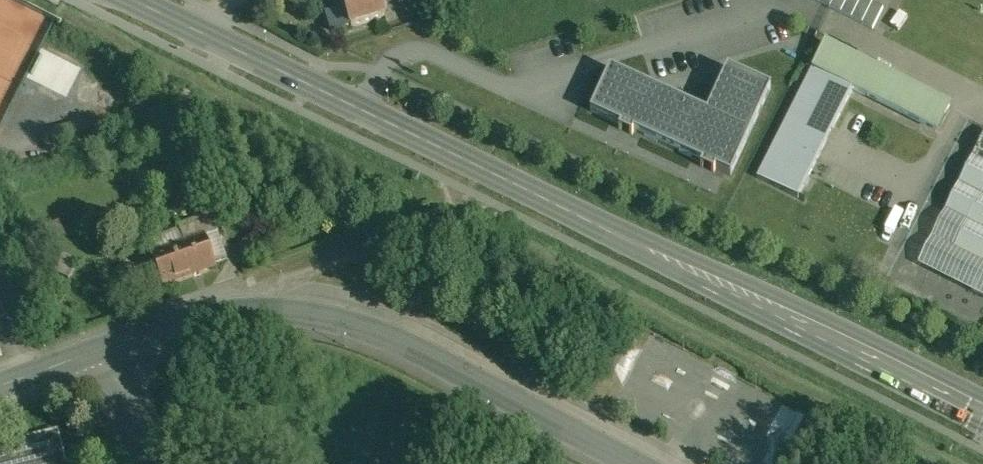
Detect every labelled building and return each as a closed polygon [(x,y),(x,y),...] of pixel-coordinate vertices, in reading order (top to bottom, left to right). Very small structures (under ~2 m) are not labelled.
[(331,1),(334,12),(326,14),(331,31),(349,26),(349,28),(384,17),(381,6),(386,4),(388,10),(396,8),(394,2),(402,0),(335,0),(331,1)] [(829,7),(872,28),(883,6),(873,2),(870,0),(833,0),(829,7)] [(952,105),(825,41),(757,177),(798,198),(853,88),(939,132),(952,105)] [(668,146),(688,102),(610,67),(590,111),(621,125),(619,129),(632,135),(634,131),(668,146)] [(707,111),(688,102),(668,146),(703,162),(701,166),(714,172),(716,168),(731,175),(771,87),(727,67),(707,111)] [(918,264),(982,296),(982,131),(918,264)] [(204,237),(152,256),(163,286),(215,267),(204,237)] [(77,262),(66,256),(56,273),(67,279),(77,262)] [(67,463),(59,432),(0,446),(0,463),(69,463),(67,463)]
